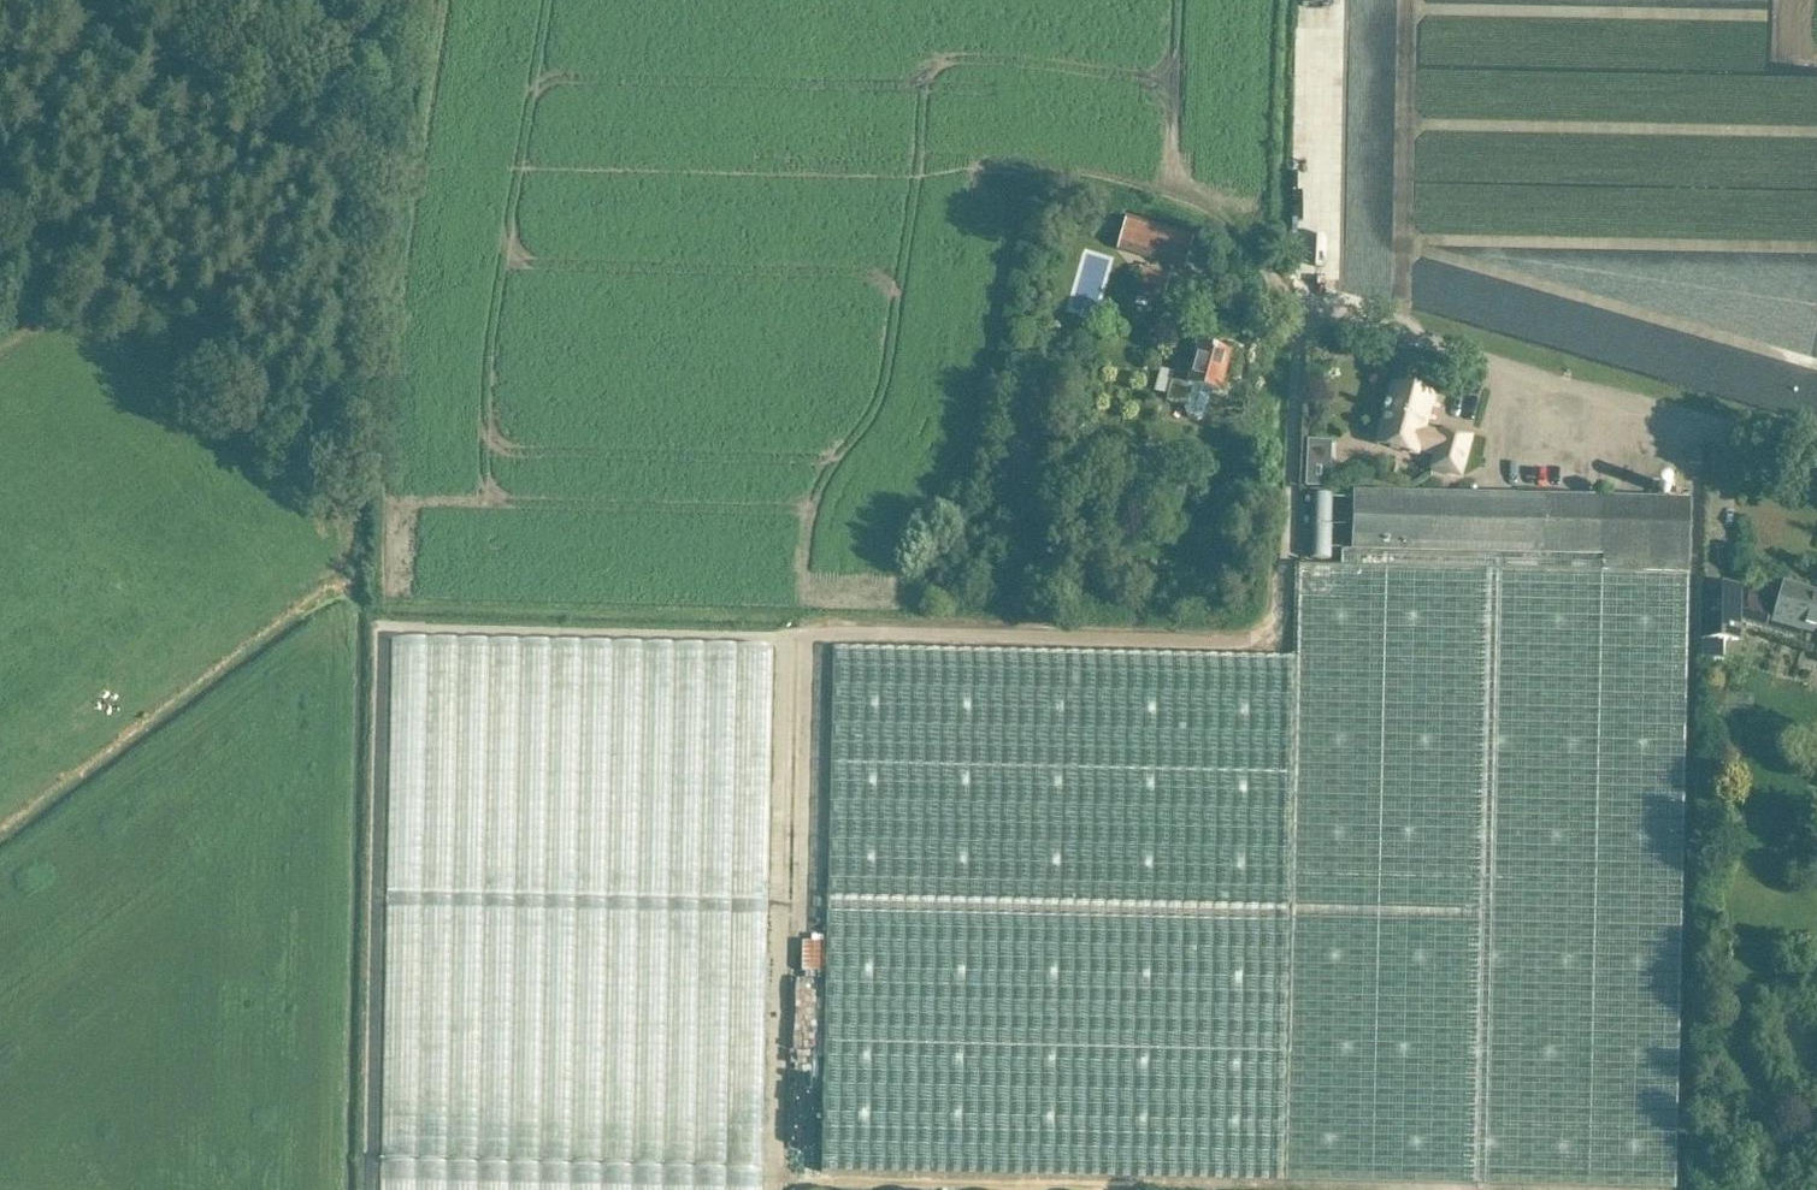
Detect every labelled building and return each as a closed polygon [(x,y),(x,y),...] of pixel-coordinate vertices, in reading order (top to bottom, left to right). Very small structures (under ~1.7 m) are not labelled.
[(1148,224),(1142,243),(1187,259),(1193,240),(1148,224)] [(1219,396),(1230,357),(1199,348),(1193,367),(1177,362),(1166,401),(1187,407),(1186,412),(1189,420),(1198,422),(1205,417),(1212,394),(1219,396)] [(1433,398),(1420,394),(1419,389),(1409,386),(1406,390),(1392,386),(1386,407),(1384,412),(1385,412),(1376,444),(1418,455),(1419,450),(1435,455),(1431,470),(1460,478),(1471,438),(1442,430),(1441,435),(1424,430),(1433,398)] [(1690,501),(1353,493),(1352,552),(1341,552),(1341,567),(1299,567),(1296,659),(833,650),(822,1174),(1568,1189),(1675,1189),(1690,501)] [(1700,658),(1722,659),(1723,638),(1736,639),(1737,621),(1801,639),(1803,629),(1816,633),(1816,600),(1805,596),(1806,592),(1784,586),(1775,619),(1737,609),(1738,588),(1702,587),(1700,658)] [(773,649),(393,641),(382,1189),(763,1189),(773,649)]
